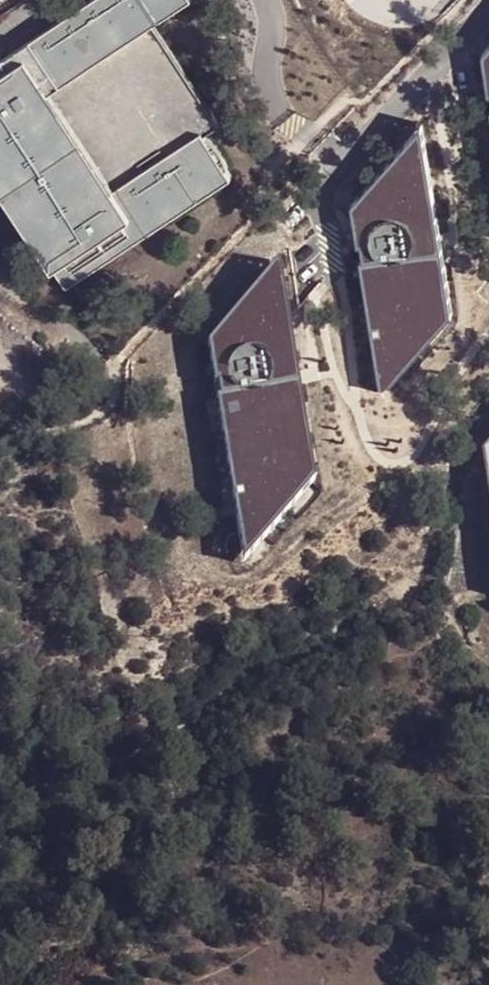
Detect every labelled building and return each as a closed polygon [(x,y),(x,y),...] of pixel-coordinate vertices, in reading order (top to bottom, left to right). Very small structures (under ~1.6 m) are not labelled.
[(2,74),(8,82),(0,87),(0,201),(57,283),(59,282),(72,300),(235,185),(207,145),(222,135),(153,36),(193,7),(188,0),(108,0),(2,74)] [(356,211),(388,400),(458,317),(425,129),(356,211)] [(213,353),(252,574),(322,490),(285,269),(213,353)]
